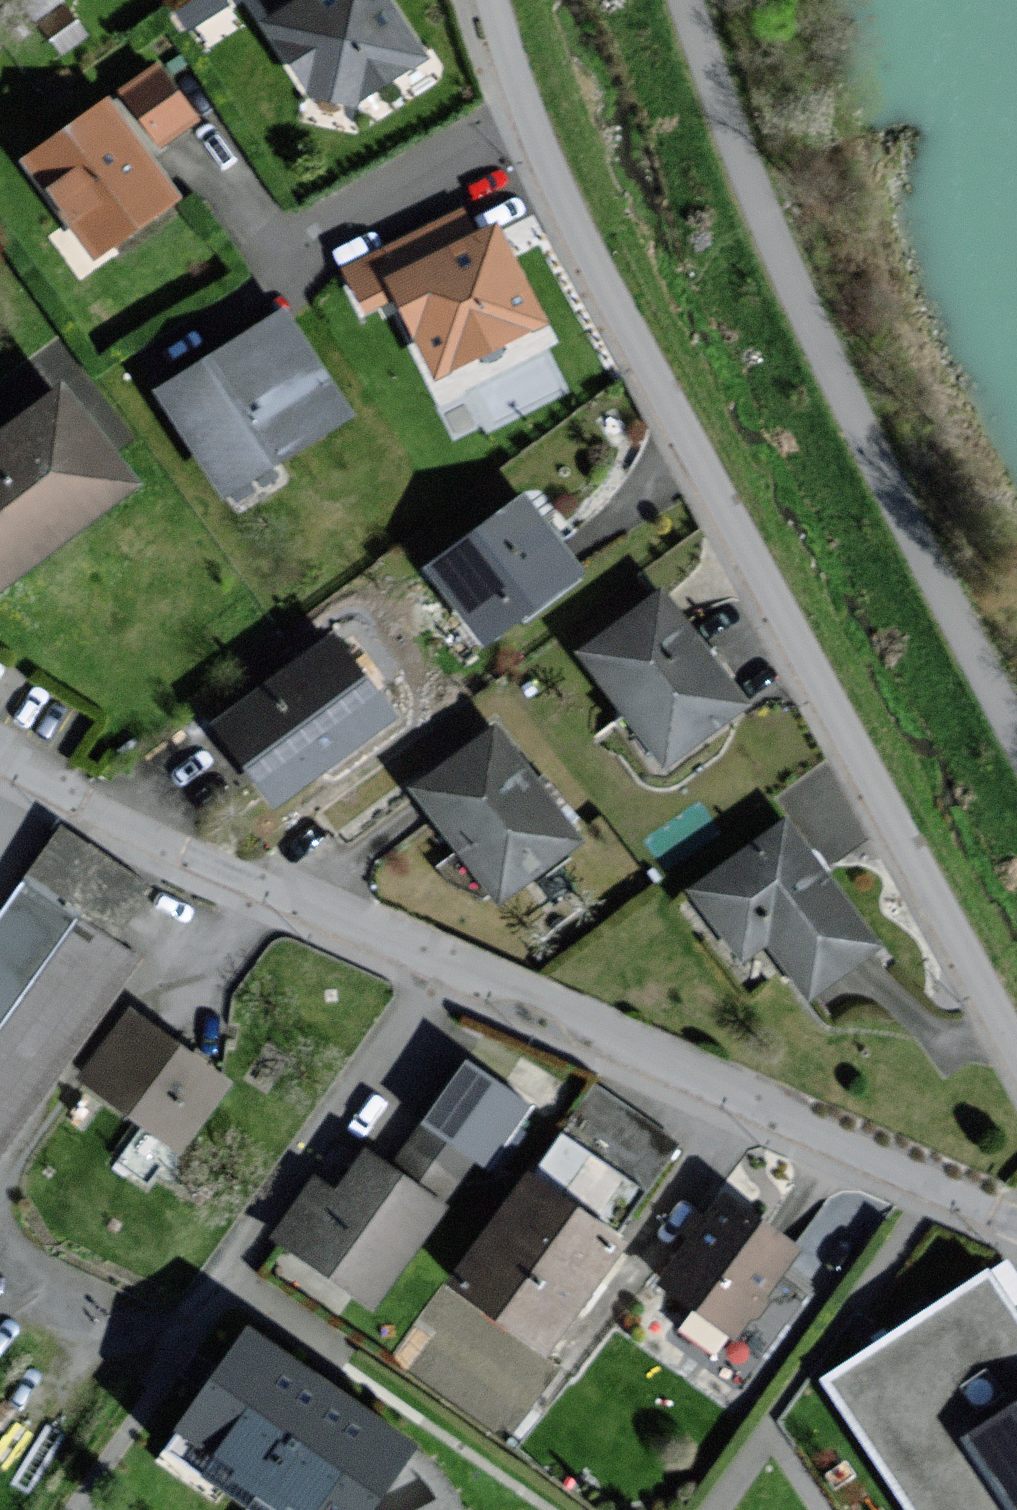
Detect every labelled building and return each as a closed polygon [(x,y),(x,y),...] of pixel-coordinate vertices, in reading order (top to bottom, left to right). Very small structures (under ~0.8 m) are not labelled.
[(353,108),(421,63),(378,0),(303,0),(256,32),(303,100),(353,108)] [(197,127),(158,71),(21,167),(91,265),(180,203),(150,160),(197,127)] [(546,326),(495,224),(478,233),(468,213),(341,276),(366,325),(398,308),(435,381),(546,326)] [(353,418),(284,310),(154,392),(223,501),(353,418)] [(58,382),(0,428),(0,590),(138,484),(58,382)] [(584,574),(524,497),(423,575),(483,652),(584,574)] [(745,705),(657,593),(579,654),(667,766),(745,705)] [(394,723),(330,639),(212,728),(277,813),(394,723)] [(578,840),(495,732),(421,788),(504,896),(578,840)] [(882,944),(787,819),(695,889),(746,957),(771,938),(815,995),(882,944)] [(138,959),(113,942),(134,911),(148,890),(59,829),(0,915),(0,1158),(138,959)] [(233,1082),(130,1007),(79,1076),(182,1151),(233,1082)] [(535,1110),(466,1063),(423,1126),(492,1173),(535,1110)] [(679,1154),(593,1093),(530,1181),(523,1176),(447,1282),(549,1354),(624,1250),(615,1244),(679,1154)] [(453,1208),(368,1151),(339,1194),(318,1180),(274,1244),(380,1315),(453,1208)] [(800,1255),(719,1197),(656,1283),(737,1342),(800,1255)] [(958,1441),(1016,1402),(1016,1308),(993,1272),(829,1380),(914,1509),(1004,1509),(958,1441)] [(247,1325),(169,1440),(274,1509),(380,1509),(424,1444),(247,1325)] [(958,1441),(1004,1509),(1016,1509),(1016,1402),(958,1441)]
